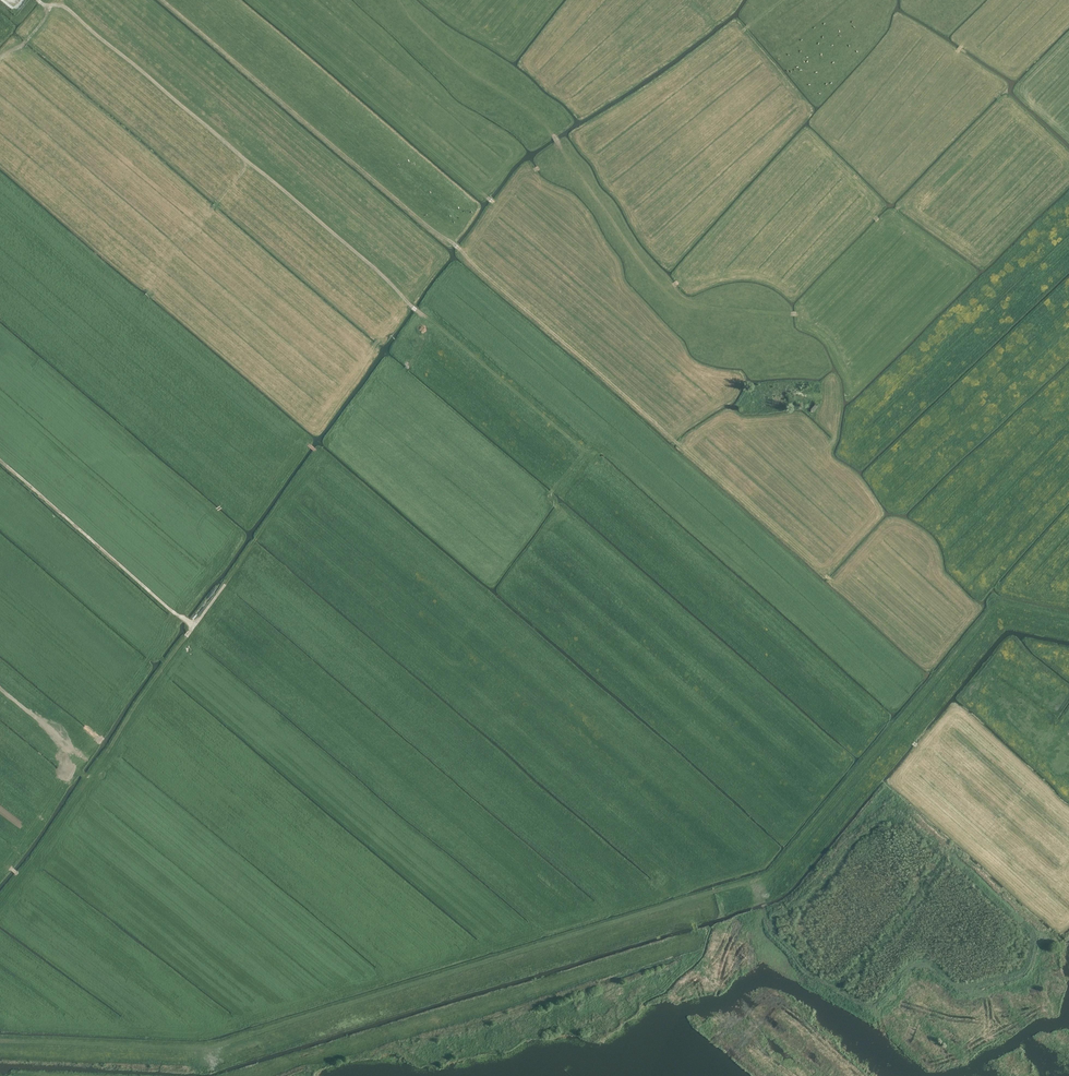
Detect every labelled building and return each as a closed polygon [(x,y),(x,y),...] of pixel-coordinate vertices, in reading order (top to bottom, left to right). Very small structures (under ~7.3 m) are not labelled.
[(811,409),(814,411),(820,405),(817,402),(811,409)]
